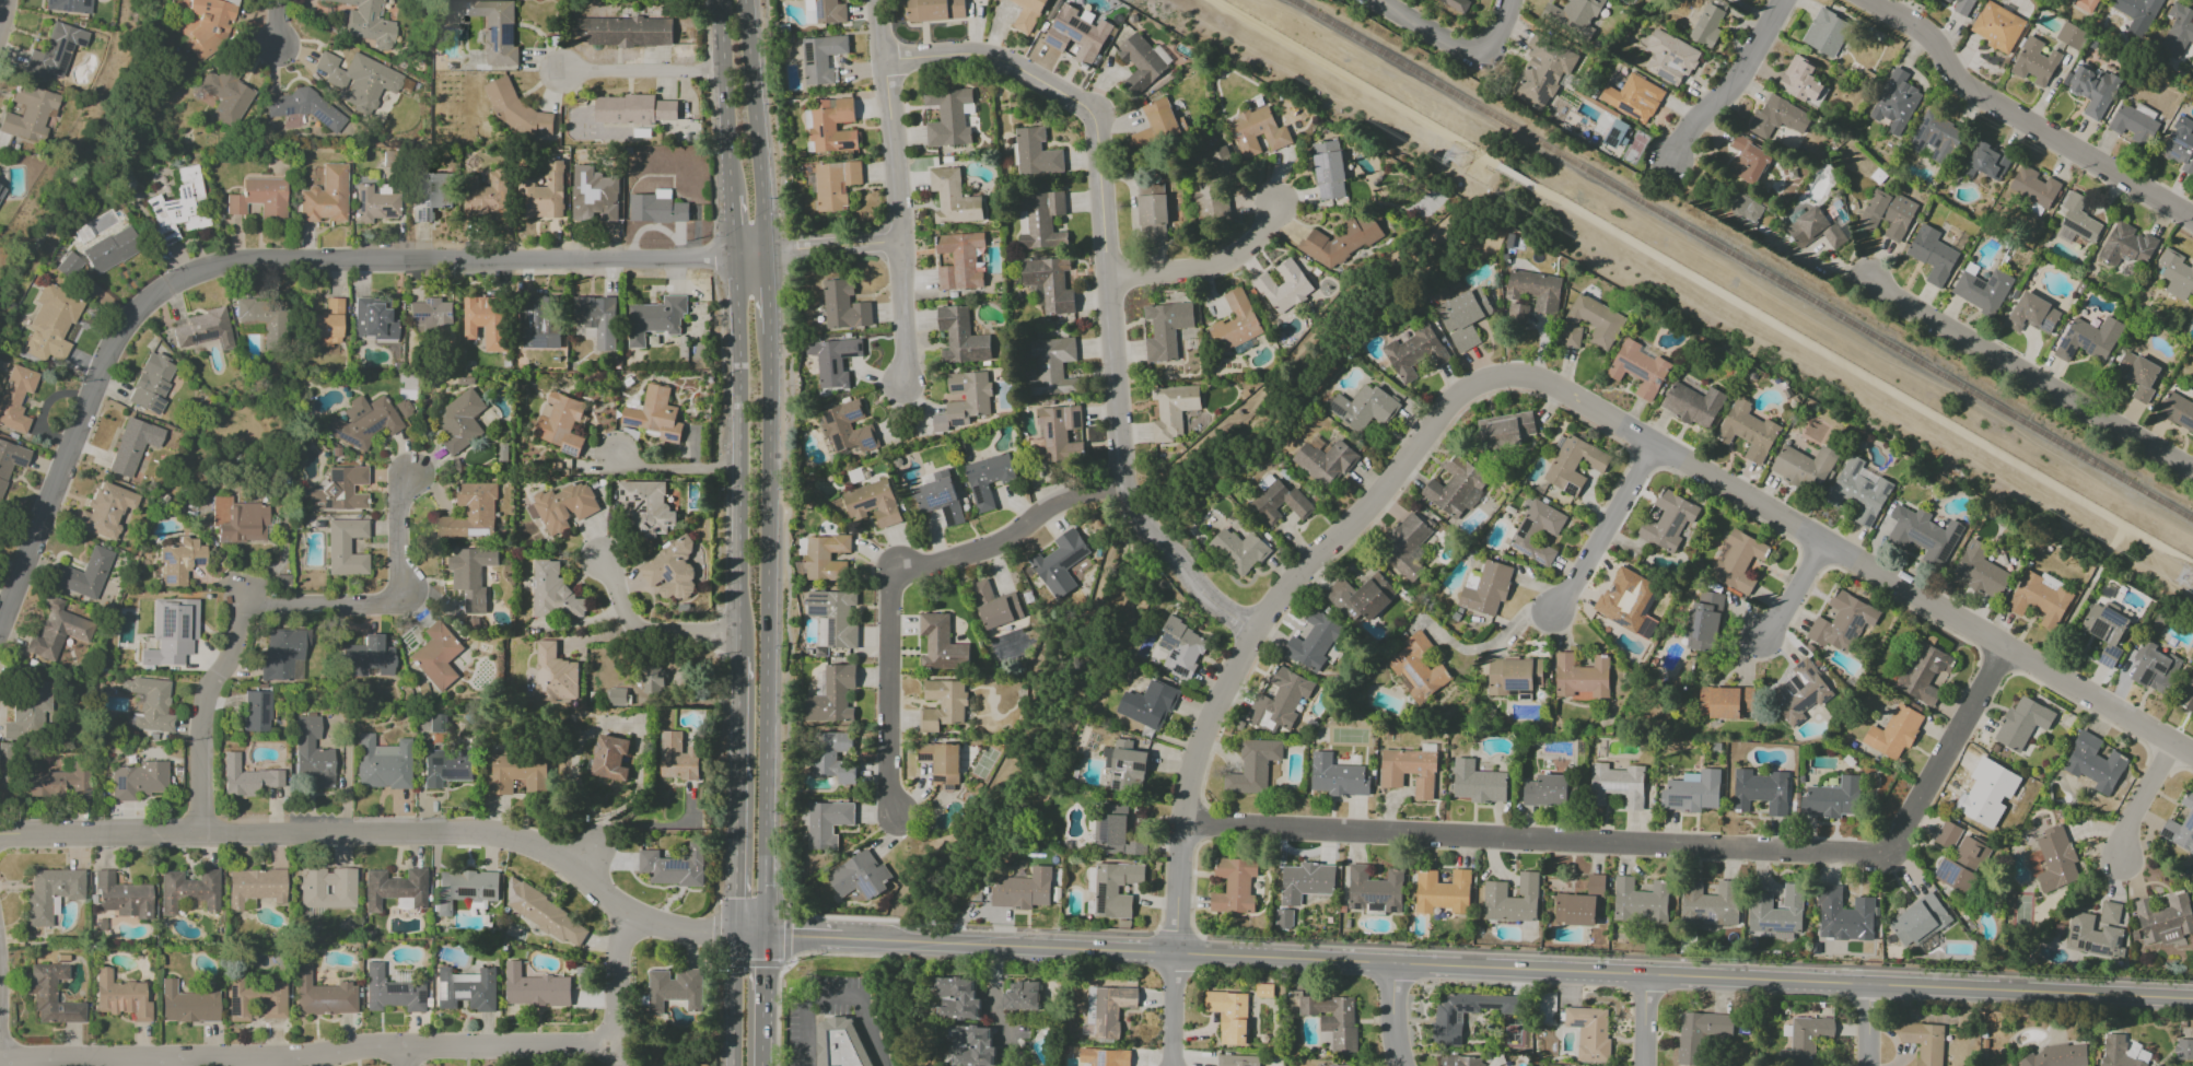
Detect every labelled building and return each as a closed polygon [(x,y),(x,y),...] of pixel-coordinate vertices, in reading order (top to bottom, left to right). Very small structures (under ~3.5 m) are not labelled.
[(44,10),(88,14),(89,0),(45,0),(44,10)] [(210,0),(189,0),(187,15),(196,16),(192,56),(228,59),(233,2),(210,0)] [(347,6),(342,39),(392,47),(396,23),(380,21),(383,0),(320,0),(320,1),(347,6)] [(845,4),(837,5),(836,0),(804,0),(805,24),(846,22),(845,4)] [(964,20),(963,0),(907,0),(908,22),(964,20)] [(1011,28),(1028,36),(1047,0),(1006,0),(1021,7),(1011,28)] [(1463,14),(1470,1),(1468,0),(1437,0),(1463,14)] [(1566,1),(1561,10),(1547,2),(1540,14),(1588,40),(1595,27),(1592,25),(1605,0),(1564,0),(1566,1)] [(1966,18),(1975,0),(1946,0),(1955,5),(1952,10),(1966,18)] [(1987,0),(1985,0),(1969,31),(1989,41),(1986,45),(2008,56),(2026,20),(1987,0)] [(2071,5),(2092,16),(2101,0),(2074,0),(2071,5)] [(2132,18),(2124,35),(2140,43),(2162,0),(2116,0),(2112,8),(2132,18)] [(466,1),(446,1),(446,23),(466,23),(466,1)] [(467,1),(467,16),(486,16),(485,66),(517,66),(517,47),(513,47),(513,1),(467,1)] [(2173,1),(2166,15),(2173,19),(2160,46),(2169,50),(2167,55),(2178,60),(2187,42),(2192,45),(2192,24),(2189,22),(2192,13),(2192,10),(2173,1)] [(1726,12),(1705,2),(1689,39),(1709,48),(1726,12)] [(1112,25),(1100,19),(1096,26),(1090,23),(1094,16),(1081,9),(1080,12),(1062,3),(1042,42),(1062,52),(1069,40),(1080,46),(1073,59),(1090,68),(1112,25)] [(1801,44),(1835,59),(1851,21),(1817,7),(1801,44)] [(576,18),(576,38),(586,38),(586,47),(671,46),(671,18),(576,18)] [(22,73),(47,81),(49,74),(61,78),(72,44),(83,48),(88,32),(52,21),(42,52),(30,48),(22,73)] [(2077,50),(2086,32),(2064,21),(2054,39),(2077,50)] [(1699,50),(1654,28),(1643,49),(1652,53),(1643,69),(1680,88),(1699,50)] [(1120,84),(1133,98),(1168,67),(1135,31),(1115,50),(1134,71),(1120,84)] [(2043,89),(2061,54),(2051,49),(2046,58),(2038,54),(2043,43),(2028,35),(2009,72),(2023,79),(2026,73),(2035,77),(2032,83),(2043,89)] [(804,86),(834,84),(834,68),(828,68),(827,55),(848,54),(847,36),(802,38),(804,86)] [(1511,95),(1548,112),(1573,54),(1532,36),(1524,54),(1528,56),(1511,95)] [(352,53),(344,72),(335,68),(339,59),(321,51),(313,69),(326,74),(323,83),(342,91),(347,79),(351,81),(343,101),(371,113),(381,90),(395,95),(404,75),(352,53)] [(1816,65),(1793,54),(1776,87),(1815,108),(1826,88),(1809,79),(1816,65)] [(2098,123),(2120,80),(2099,69),(2096,75),(2079,65),(2066,90),(2088,101),(2081,114),(2098,123)] [(1870,116),(1888,124),(1885,131),(1900,138),(1921,91),(1904,83),(1908,73),(1892,66),(1870,116)] [(209,118),(232,131),(254,91),(236,81),(239,75),(223,67),(217,77),(206,71),(197,87),(219,99),(209,118)] [(1664,89),(1629,73),(1620,92),(1604,85),(1597,102),(1648,124),(1664,89)] [(483,85),(500,127),(552,135),(553,111),(522,110),(508,75),(483,85)] [(17,82),(10,102),(22,106),(19,117),(3,112),(0,122),(0,133),(38,145),(49,109),(54,111),(59,96),(17,82)] [(926,147),(971,145),(970,127),(964,127),(963,104),(973,103),(972,89),(923,91),(923,106),(938,105),(939,122),(925,123),(926,147)] [(1801,135),(1811,115),(1770,93),(1760,112),(1757,110),(1746,129),(1768,141),(1778,123),(1801,135)] [(677,124),(677,101),(654,100),(654,96),(594,95),(594,123),(677,124)] [(1142,106),(1156,143),(1187,132),(1182,117),(1174,120),(1166,97),(1142,106)] [(858,150),(856,130),(836,131),(835,123),(854,122),(853,98),(817,100),(818,109),(807,110),(809,153),(858,150)] [(2121,135),(2122,134),(2148,146),(2159,121),(2119,103),(2107,129),(2121,135)] [(1292,144),(1285,125),(1276,129),(1268,105),(1227,120),(1242,160),(1261,153),(1255,137),(1263,135),(1269,152),(1292,144)] [(1965,131),(1927,109),(1905,146),(1919,155),(1925,145),(1949,158),(1965,131)] [(2189,134),(2192,126),(2192,122),(2178,115),(2172,128),(2173,129),(2160,155),(2181,166),(2179,171),(2192,177),(2192,136),(2189,134)] [(1062,150),(1044,151),(1042,127),(1015,128),(1017,175),(1063,173),(1062,150)] [(1729,147),(1738,152),(1728,173),(1755,187),(1771,154),(1735,136),(1729,147)] [(1970,178),(1975,170),(1998,183),(2012,158),(1979,140),(1961,173),(1970,178)] [(1312,143),(1317,200),(1345,198),(1340,141),(1312,143)] [(1221,183),(1239,175),(1225,145),(1207,153),(1221,183)] [(547,161),(547,187),(535,187),(535,180),(519,180),(519,218),(564,218),(563,161),(547,161)] [(816,212),(847,211),(846,185),(861,185),(860,162),(815,164),(816,212)] [(298,221),(345,222),(346,164),(321,163),(320,189),(299,188),(298,221)] [(2061,183),(2048,177),(2044,183),(2035,178),(2038,173),(2020,164),(2008,190),(2047,210),(2061,183)] [(207,227),(197,165),(174,168),(177,186),(173,186),(176,199),(160,202),(159,196),(147,198),(152,228),(155,246),(177,242),(174,224),(180,223),(182,231),(207,227)] [(982,221),(981,196),(961,197),(959,168),(929,169),(930,193),(938,192),(939,212),(934,212),(934,224),(982,221)] [(573,190),(573,219),(609,219),(609,169),(588,169),(588,190),(573,190)] [(464,216),(491,215),(491,220),(509,220),(508,171),(489,171),(490,187),(477,187),(477,175),(463,176),(464,216)] [(432,223),(432,208),(451,208),(452,174),(414,173),(412,222),(432,223)] [(242,179),(242,195),(225,195),(225,215),(245,215),(245,204),(260,204),(260,220),(285,220),(285,179),(242,179)] [(1220,180),(1193,183),(1197,223),(1224,221),(1220,180)] [(1138,184),(1138,241),(1166,241),(1165,183),(1138,184)] [(355,224),(373,224),(373,219),(399,218),(398,194),(373,194),(372,184),(354,185),(355,224)] [(1872,234),(1878,219),(1888,224),(1882,236),(1899,244),(1917,205),(1874,186),(1856,226),(1872,234)] [(629,195),(629,221),(687,223),(688,203),(671,203),(671,190),(655,189),(655,195),(629,195)] [(1764,207),(1734,190),(1721,213),(1751,230),(1764,207)] [(2094,244),(2102,225),(2077,214),(2085,197),(2069,190),(2061,207),(2066,209),(2054,236),(2070,243),(2073,235),(2094,244)] [(1018,250),(1067,248),(1066,232),(1052,233),(1051,216),(1065,216),(1064,192),(1020,194),(1020,211),(1025,211),(1026,234),(1018,235),(1018,250)] [(1799,249),(1822,234),(1832,250),(1845,242),(1820,203),(1784,227),(1799,249)] [(1295,248),(1336,273),(1346,255),(1364,244),(1367,246),(1383,236),(1372,218),(1365,214),(1356,220),(1353,217),(1346,222),(1337,236),(1328,242),(1324,236),(1315,230),(1302,238),(1295,248)] [(2145,266),(2159,240),(2144,233),(2142,238),(2133,233),(2135,229),(2117,219),(2097,257),(2115,267),(2122,253),(2145,266)] [(1941,289),(1958,251),(1936,241),(1940,232),(1920,223),(1905,255),(1931,267),(1924,282),(1941,289)] [(81,249),(93,275),(140,252),(128,226),(81,249)] [(938,290),(983,288),(982,272),(975,272),(974,248),(984,248),(984,233),(935,235),(935,254),(952,253),(953,266),(937,267),(938,290)] [(2165,247),(2157,264),(2164,267),(2160,277),(2169,281),(2164,292),(2184,301),(2188,293),(2192,296),(2192,264),(2183,259),(2185,257),(2165,247)] [(83,263),(68,251),(53,271),(68,282),(83,263)] [(1314,291),(1290,257),(1270,271),(1269,269),(1252,280),(1277,317),(1314,291)] [(1043,315),(1074,314),(1072,289),(1064,290),(1063,270),(1069,270),(1069,258),(1020,261),(1022,286),(1035,286),(1036,306),(1043,305),(1043,315)] [(2013,278),(1993,268),(1986,282),(1973,276),(1977,267),(1967,261),(1950,294),(1993,316),(2013,278)] [(1519,295),(1535,296),(1533,313),(1556,315),(1561,276),(1508,270),(1505,299),(1519,300),(1519,295)] [(825,329),(871,327),(870,302),(852,303),(851,279),(823,280),(825,329)] [(21,352),(44,362),(47,355),(62,362),(70,343),(60,339),(68,321),(74,323),(84,300),(43,282),(34,302),(39,304),(28,330),(30,331),(21,352)] [(1435,307),(1457,354),(1480,343),(1471,323),(1492,313),(1480,286),(1435,307)] [(1222,295),(1232,316),(1208,327),(1220,353),(1262,334),(1241,287),(1222,295)] [(2018,333),(2024,322),(2048,336),(2062,311),(2023,290),(2004,325),(2018,333)] [(1608,352),(1625,317),(1577,292),(1563,320),(1574,325),(1578,319),(1594,327),(1586,342),(1608,352)] [(686,296),(663,296),(662,305),(627,305),(627,348),(644,348),(644,332),(680,333),(680,315),(686,315),(686,296)] [(555,349),(556,298),(531,297),(531,300),(521,300),(520,349),(555,349)] [(614,351),(616,298),(573,297),(572,324),(583,324),(583,337),(596,337),(595,351),(614,351)] [(307,314),(307,338),(318,338),(318,347),(332,348),(332,344),(341,344),(342,299),(325,298),(324,314),(307,314)] [(397,320),(388,320),(388,298),(353,298),(353,338),(396,339),(397,320)] [(452,302),(441,302),(441,298),(421,298),(421,302),(409,303),(409,323),(419,323),(419,328),(452,327),(452,302)] [(484,352),(505,353),(505,298),(463,298),(463,339),(476,339),(476,327),(484,327),(484,352)] [(236,302),(237,333),(283,332),(282,301),(236,302)] [(1146,362),(1176,360),(1174,328),(1193,327),(1191,303),(1143,306),(1144,320),(1151,320),(1152,338),(1144,339),(1146,362)] [(1527,304),(1508,304),(1507,325),(1526,326),(1527,304)] [(989,335),(969,335),(968,306),(936,307),(937,332),(947,331),(948,350),(941,350),(941,363),(990,361),(989,335)] [(172,328),(175,347),(217,340),(219,350),(232,348),(226,309),(184,315),(186,325),(172,328)] [(2053,356),(2068,363),(2076,347),(2106,361),(2124,324),(2105,315),(2098,329),(2072,316),(2053,356)] [(1449,360),(1426,320),(1409,330),(1413,336),(1399,344),(1395,339),(1380,348),(1403,386),(1417,377),(1411,368),(1428,358),(1434,368),(1449,360)] [(1581,327),(1562,325),(1560,347),(1579,349),(1581,327)] [(1651,403),(1670,365),(1637,350),(1640,344),(1624,337),(1605,375),(1619,382),(1624,372),(1640,380),(1633,395),(1651,403)] [(1030,340),(1030,358),(1037,358),(1038,381),(1028,381),(1029,395),(1078,393),(1077,378),(1062,379),(1061,362),(1076,361),(1075,338),(1030,340)] [(819,389),(848,388),(848,372),(842,372),(841,358),(862,357),(862,340),(805,342),(805,356),(817,355),(819,389)] [(2113,373),(2136,385),(2130,396),(2146,404),(2154,390),(2150,388),(2160,368),(2125,350),(2113,373)] [(125,401),(158,416),(165,402),(160,400),(176,364),(149,351),(125,401)] [(25,434),(29,419),(20,416),(23,406),(19,405),(23,392),(31,394),(38,373),(9,364),(0,394),(0,426),(25,434)] [(946,375),(948,393),(963,391),(964,401),(945,403),(945,414),(931,415),(933,433),(948,432),(948,427),(963,426),(963,418),(991,416),(988,372),(946,375)] [(1708,429),(1726,395),(1709,386),(1703,396),(1673,380),(1659,408),(1690,424),(1692,421),(1708,429)] [(1326,409),(1360,434),(1371,418),(1384,427),(1403,401),(1377,382),(1372,389),(1364,383),(1350,402),(1337,393),(1326,409)] [(669,387),(647,384),(642,411),(622,408),(620,424),(660,431),(658,442),(679,445),(682,424),(675,422),(678,407),(666,406),(669,387)] [(1151,388),(1151,401),(1157,400),(1158,421),(1151,421),(1152,443),(1173,442),(1173,436),(1182,436),(1181,411),(1200,410),(1199,386),(1151,388)] [(484,433),(473,417),(486,408),(471,387),(430,417),(446,438),(440,442),(451,457),(484,433)] [(532,436),(560,446),(558,452),(577,458),(584,438),(569,433),(573,422),(579,424),(585,403),(550,391),(546,404),(552,406),(548,418),(538,415),(532,436)] [(2191,402),(2169,391),(2157,414),(2192,433),(2192,398),(2191,402)] [(321,432),(364,452),(373,432),(383,427),(388,437),(397,431),(400,425),(388,402),(377,397),(365,405),(359,395),(349,400),(343,414),(349,426),(328,416),(321,432)] [(1760,466),(1780,426),(1765,418),(1763,422),(1747,414),(1752,403),(1736,395),(1715,438),(1728,445),(1733,435),(1749,443),(1742,457),(1760,466)] [(878,447),(871,424),(852,430),(850,423),(865,418),(859,399),(818,412),(832,454),(858,445),(861,453),(878,447)] [(1036,408),(1036,426),(1043,425),(1043,441),(1031,441),(1031,451),(1041,451),(1042,463),(1083,462),(1082,443),(1067,443),(1066,430),(1081,429),(1080,407),(1036,408)] [(1475,420),(1480,445),(1488,444),(1489,451),(1521,445),(1520,437),(1536,434),(1531,411),(1475,420)] [(107,471),(131,479),(143,444),(158,449),(165,431),(126,417),(107,471)] [(1543,481),(1575,497),(1585,477),(1576,472),(1581,462),(1602,473),(1611,456),(1567,433),(1543,481)] [(1328,491),(1358,455),(1337,438),(1324,455),(1306,441),(1290,460),(1328,491)] [(0,440),(0,498),(12,465),(23,469),(30,451),(0,440)] [(1769,471),(1819,496),(1840,454),(1820,445),(1813,459),(1783,444),(1769,471)] [(963,465),(977,515),(995,509),(988,484),(1000,480),(1001,484),(1019,479),(1011,452),(963,465)] [(1419,495),(1460,521),(1489,476),(1454,453),(1443,470),(1452,476),(1444,487),(1430,478),(1419,495)] [(1861,469),(1864,461),(1848,454),(1825,502),(1838,508),(1842,500),(1855,506),(1849,519),(1870,529),(1892,483),(1861,469)] [(365,467),(327,468),(327,487),(307,487),(307,510),(366,509),(366,494),(351,494),(351,485),(366,485),(365,467)] [(946,527),(963,523),(948,468),(919,476),(922,485),(912,487),(919,514),(941,508),(946,527)] [(1249,504),(1271,527),(1281,517),(1274,510),(1283,502),(1302,521),(1315,509),(1293,487),(1288,492),(1269,473),(1256,485),(1262,491),(1249,504)] [(879,529),(901,522),(888,478),(841,493),(849,519),(874,512),(879,529)] [(600,510),(585,479),(553,495),(550,488),(532,497),(534,503),(525,507),(531,520),(539,516),(549,538),(574,527),(572,523),(600,510)] [(666,482),(618,482),(618,502),(627,502),(627,524),(639,524),(639,536),(667,536),(667,526),(675,526),(675,512),(666,512),(666,482)] [(494,537),(494,483),(456,483),(456,506),(464,506),(464,517),(434,517),(434,537),(494,537)] [(1704,510),(1661,488),(1652,505),(1663,510),(1656,524),(1644,518),(1635,535),(1672,555),(1680,541),(1686,544),(1704,510)] [(231,504),(231,496),(212,496),(213,527),(217,527),(218,542),(268,541),(267,503),(231,504)] [(1567,517),(1533,498),(1507,545),(1547,568),(1556,551),(1536,540),(1541,530),(1555,538),(1567,517)] [(1886,541),(1904,550),(1908,541),(1925,550),(1920,559),(1940,569),(1957,537),(1927,521),(1929,517),(1904,505),(1886,541)] [(1419,546),(1433,531),(1412,511),(1375,551),(1410,584),(1423,570),(1415,562),(1425,551),(1419,546)] [(327,521),(328,575),(367,575),(367,554),(348,555),(348,538),(367,538),(366,520),(327,521)] [(1270,549),(1250,531),(1241,542),(1224,526),(1207,545),(1243,578),(1270,549)] [(1090,553),(1072,527),(1053,541),(1058,548),(1043,558),(1039,553),(1028,560),(1055,601),(1077,587),(1065,570),(1090,553)] [(1748,595),(1755,581),(1742,576),(1751,556),(1761,561),(1768,545),(1730,528),(1708,577),(1748,595)] [(636,569),(651,590),(657,587),(672,609),(691,596),(688,591),(711,574),(683,536),(636,569)] [(805,536),(805,563),(799,563),(799,573),(806,573),(806,580),(847,581),(847,562),(830,561),(831,553),(850,553),(850,537),(805,536)] [(1953,573),(1968,580),(1965,586),(1998,601),(2011,574),(1980,559),(1987,545),(1970,537),(1953,573)] [(187,586),(186,566),(205,566),(204,546),(196,546),(196,538),(178,538),(178,546),(158,546),(159,586),(187,586)] [(82,572),(61,565),(53,586),(96,600),(113,552),(91,545),(82,572)] [(485,615),(485,588),(480,588),(480,566),(497,566),(497,549),(457,549),(457,555),(447,555),(447,571),(451,571),(451,590),(463,590),(463,615),(485,615)] [(585,617),(585,599),(573,599),(573,587),(559,587),(559,560),(532,560),(533,617),(585,617)] [(1635,634),(1661,587),(1619,564),(1593,611),(1635,634)] [(2053,633),(2073,595),(2056,587),(2059,581),(2041,572),(2039,576),(2025,569),(2005,609),(2021,617),(2028,604),(2044,613),(2038,625),(2053,633)] [(1368,621),(1397,593),(1376,571),(1355,591),(1341,576),(1323,593),(1351,622),(1360,613),(1368,621)] [(984,630),(1024,618),(1015,591),(993,598),(987,579),(970,584),(984,630)] [(1881,612),(1836,588),(1826,605),(1837,611),(1830,623),(1816,616),(1804,637),(1824,648),(1826,643),(1847,655),(1864,623),(1872,628),(1881,612)] [(1723,594),(1694,590),(1685,650),(1714,654),(1723,594)] [(856,592),(807,591),(807,618),(819,619),(818,647),(857,648),(858,625),(848,624),(849,605),(856,606),(856,592)] [(54,662),(63,636),(87,644),(95,623),(60,611),(63,601),(45,595),(41,608),(47,610),(38,636),(30,633),(24,652),(54,662)] [(181,666),(182,655),(191,655),(191,640),(196,641),(197,600),(152,599),(152,641),(156,641),(156,650),(139,650),(138,665),(181,666)] [(2106,642),(2096,662),(2112,670),(2122,649),(2116,646),(2129,620),(2117,614),(2120,608),(2105,601),(2101,608),(2092,603),(2079,629),(2106,642)] [(1281,652),(1314,672),(1342,626),(1311,607),(1303,620),(1312,626),(1302,641),(1292,635),(1281,652)] [(949,614),(919,613),(918,636),(926,636),(925,657),(920,656),(920,667),(968,669),(969,644),(949,644),(949,614)] [(458,677),(446,663),(463,649),(437,618),(421,631),(428,640),(407,657),(438,694),(458,677)] [(1169,651),(1161,668),(1189,681),(1209,637),(1169,618),(1156,644),(1169,651)] [(263,681),(302,680),(302,659),(306,658),(306,630),(263,630),(263,681)] [(1451,680),(1439,663),(1430,669),(1422,657),(1433,649),(1419,630),(1401,643),(1404,647),(1385,660),(1416,705),(1451,680)] [(341,645),(341,667),(351,667),(351,676),(366,677),(366,669),(377,669),(377,676),(393,676),(393,647),(380,647),(380,634),(362,634),(362,645),(341,645)] [(1893,687),(1931,707),(1940,691),(1927,684),(1932,674),(1943,680),(1955,658),(1919,639),(1893,687)] [(2129,680),(2166,695),(2180,659),(2168,654),(2167,656),(2155,651),(2157,645),(2141,639),(2133,659),(2137,661),(2129,680)] [(578,661),(556,661),(556,641),(536,641),(535,701),(578,701),(578,661)] [(1609,655),(1593,655),(1592,667),(1572,667),(1572,652),(1555,652),(1555,696),(1572,696),(1572,700),(1589,700),(1589,698),(1608,698),(1609,655)] [(1834,696),(1805,657),(1789,670),(1793,674),(1767,694),(1792,728),(1805,717),(1802,713),(1816,702),(1819,707),(1834,696)] [(1488,696),(1506,696),(1506,693),(1531,693),(1531,688),(1542,688),(1543,658),(1488,658),(1488,696)] [(804,721),(854,721),(854,708),(845,708),(845,689),(855,689),(855,665),(825,665),(825,696),(804,696),(804,721)] [(1315,682),(1275,665),(1268,683),(1277,687),(1272,699),(1257,693),(1245,722),(1259,728),(1260,725),(1271,730),(1274,724),(1289,730),(1297,713),(1294,712),(1300,697),(1307,700),(1315,682)] [(642,692),(662,693),(663,667),(643,666),(642,692)] [(2177,705),(2192,712),(2192,672),(2177,705)] [(168,682),(121,677),(119,692),(134,694),(134,703),(139,703),(138,714),(130,713),(129,729),(172,733),(173,715),(165,714),(168,682)] [(1161,731),(1177,689),(1149,678),(1142,697),(1124,690),(1115,714),(1161,731)] [(964,725),(965,681),(924,680),(924,701),(939,701),(939,709),(920,709),(919,732),(938,732),(939,724),(964,725)] [(3,739),(50,738),(49,683),(14,684),(15,723),(3,723),(3,739)] [(1698,717),(1738,718),(1738,712),(1751,712),(1752,688),(1699,687),(1698,717)] [(626,689),(604,689),(604,706),(626,706),(626,689)] [(269,691),(243,692),(243,732),(269,731),(269,691)] [(2056,713),(2020,695),(2013,710),(2008,707),(1992,739),(2019,753),(2033,725),(2046,732),(2056,713)] [(1861,743),(1895,761),(1903,746),(1907,749),(1924,716),(1897,702),(1883,731),(1870,724),(1861,743)] [(333,749),(312,749),(313,739),(321,739),(321,715),(296,715),(295,777),(314,777),(314,789),(333,789),(333,749)] [(429,715),(429,733),(446,733),(446,715),(429,715)] [(2108,797),(2127,760),(2110,751),(2105,760),(2095,755),(2102,740),(2081,729),(2061,770),(2078,778),(2080,775),(2095,782),(2092,789),(2108,797)] [(659,779),(698,780),(698,747),(683,747),(683,732),(660,731),(659,779)] [(812,776),(837,776),(837,785),(855,785),(855,759),(852,759),(852,733),(812,733),(812,776)] [(373,747),(373,734),(356,734),(356,788),(410,788),(410,738),(396,738),(396,747),(373,747)] [(630,740),(596,734),(589,775),(626,781),(628,768),(620,766),(622,755),(627,756),(630,740)] [(1147,752),(1131,750),(1132,741),(1114,739),(1113,749),(1104,748),(1102,769),(1113,770),(1111,787),(1143,791),(1147,752)] [(1281,741),(1241,740),(1240,774),(1223,774),(1223,793),(1271,794),(1271,776),(1280,776),(1281,741)] [(958,744),(916,745),(917,762),(931,762),(931,784),(942,784),(942,791),(959,791),(958,744)] [(440,780),(472,781),(472,751),(423,750),(422,789),(440,789),(440,780)] [(1433,801),(1435,752),(1381,750),(1380,787),(1402,788),(1402,774),(1414,775),(1413,800),(1433,801)] [(1369,796),(1369,776),(1364,775),(1365,766),(1331,765),(1331,752),(1311,751),(1310,790),(1327,791),(1327,795),(1369,796)] [(223,796),(259,797),(259,788),(282,788),(283,771),(238,771),(239,753),(223,752),(223,796)] [(1993,830),(2006,802),(2008,803),(2021,777),(1980,756),(1969,777),(1975,780),(1967,796),(1961,792),(1953,809),(1993,830)] [(492,757),(491,774),(486,774),(486,794),(511,795),(512,780),(525,780),(525,792),(548,792),(549,758),(492,757)] [(1473,771),(1474,759),(1454,758),(1452,797),(1469,798),(1469,802),(1506,803),(1507,773),(1473,771)] [(166,761),(138,762),(138,767),(110,768),(111,801),(135,801),(135,794),(166,793),(166,761)] [(1643,811),(1644,766),(1625,765),(1625,770),(1607,770),(1608,763),(1591,763),(1589,805),(1605,806),(1605,794),(1624,795),(1624,810),(1643,811)] [(1659,811),(1701,810),(1701,808),(1721,808),(1720,768),(1699,769),(1699,774),(1682,774),(1682,780),(1666,780),(1666,789),(1659,790),(1659,811)] [(1788,772),(1769,771),(1769,777),(1751,776),(1751,769),(1735,769),(1733,811),(1748,811),(1748,800),(1769,800),(1768,816),(1786,817),(1788,772)] [(25,772),(25,798),(64,798),(64,786),(73,786),(73,802),(90,802),(90,772),(25,772)] [(1523,781),(1522,806),(1567,806),(1568,775),(1536,775),(1536,781),(1523,781)] [(1799,816),(1840,818),(1840,814),(1860,815),(1861,775),(1840,775),(1839,787),(1807,786),(1806,796),(1800,796),(1799,816)] [(2157,837),(2192,853),(2192,795),(2185,791),(2179,805),(2188,809),(2181,825),(2165,818),(2157,837)] [(853,803),(808,803),(807,850),(835,851),(835,825),(853,826),(853,803)] [(1095,853),(1145,854),(1145,841),(1126,841),(1127,805),(1096,805),(1095,853)] [(1962,830),(1944,820),(1932,841),(1950,851),(1962,830)] [(2042,893),(2079,880),(2073,863),(2075,862),(2062,825),(2034,835),(2046,871),(2035,874),(2042,893)] [(1931,878),(1954,888),(1952,893),(1965,898),(1988,846),(1964,834),(1954,854),(1956,855),(1954,861),(1941,856),(1931,878)] [(638,850),(637,871),(649,872),(649,884),(703,885),(704,842),(689,842),(688,859),(658,858),(659,851),(638,850)] [(825,875),(839,899),(856,888),(865,901),(892,883),(869,847),(825,875)] [(1251,913),(1252,877),(1257,877),(1257,860),(1214,859),(1214,878),(1226,878),(1225,893),(1210,893),(1209,912),(1251,913)] [(1282,866),(1280,906),(1300,906),(1300,893),(1334,894),(1335,865),(1299,863),(1299,867),(1282,866)] [(1402,869),(1386,868),(1386,881),(1366,880),(1367,864),(1349,863),(1348,909),(1368,910),(1368,904),(1379,904),(1379,912),(1401,913),(1402,869)] [(1144,885),(1144,865),(1088,864),(1087,891),(1094,892),(1094,917),(1131,918),(1132,895),(1117,895),(1117,884),(1144,885)] [(1049,905),(1050,866),(1031,866),(1030,878),(993,877),(992,907),(1033,908),(1033,905),(1049,905)] [(355,870),(324,869),(300,868),(299,908),(354,909),(355,870)] [(364,913),(380,913),(380,899),(395,899),(395,909),(426,909),(426,869),(404,868),(404,879),(385,879),(385,871),(364,870),(364,913)] [(1469,914),(1470,870),(1451,869),(1451,884),(1436,883),(1436,870),(1416,870),(1415,913),(1432,914),(1432,907),(1450,908),(1450,914),(1469,914)] [(83,870),(31,870),(31,894),(26,894),(26,927),(51,927),(51,899),(83,899),(83,870)] [(98,911),(115,911),(115,917),(151,917),(151,884),(112,885),(112,870),(93,870),(93,891),(98,891),(98,911)] [(160,872),(160,916),(176,916),(176,901),(204,901),(204,912),(218,912),(218,870),(197,870),(197,881),(182,881),(182,872),(160,872)] [(285,870),(227,871),(228,912),(242,912),(242,899),(272,898),(273,905),(285,904),(285,870)] [(499,872),(437,871),(436,916),(450,916),(451,901),(498,902),(499,872)] [(1483,920),(1537,921),(1538,872),(1518,872),(1518,897),(1506,897),(1506,882),(1483,881),(1483,920)] [(1605,875),(1587,874),(1586,895),(1555,894),(1554,925),(1595,926),(1595,897),(1604,898),(1605,875)] [(1668,880),(1652,880),(1651,892),(1633,892),(1633,877),(1614,876),(1613,920),(1649,922),(1649,923),(1666,924),(1668,880)] [(1737,924),(1738,880),(1716,880),(1716,895),(1702,895),(1702,882),(1682,882),(1681,923),(1737,924)] [(1748,932),(1801,933),(1802,884),(1783,883),(1783,910),(1771,910),(1771,894),(1748,893),(1748,932)] [(505,907),(577,949),(591,926),(518,884),(505,907)] [(1841,886),(1817,886),(1816,906),(1841,907),(1841,886)] [(1886,923),(1904,947),(1912,942),(1915,946),(1953,920),(1932,891),(1886,923)] [(1853,909),(1820,907),(1819,939),(1872,941),(1873,898),(1853,897),(1853,909)] [(2117,926),(2120,904),(2102,901),(2098,923),(2117,926)] [(1292,910),(1275,909),(1275,929),(1291,929),(1292,910)] [(2065,949),(2118,957),(2122,929),(2101,926),(2101,932),(2092,930),(2094,915),(2071,911),(2065,949)] [(506,1006),(570,1005),(570,976),(520,977),(520,960),(505,961),(506,1006)] [(381,982),(381,962),(365,962),(365,1011),(380,1011),(380,1006),(404,1006),(404,1013),(423,1013),(423,982),(381,982)] [(84,1023),(85,1004),(54,1003),(54,980),(68,980),(68,965),(28,964),(28,995),(33,995),(33,1013),(37,1013),(37,1023),(84,1023)] [(295,1014),(355,1014),(355,985),(310,984),(310,965),(295,964),(295,1014)] [(95,1013),(132,1014),(132,1022),(149,1022),(150,983),(111,982),(111,967),(96,967),(95,1013)] [(495,1011),(495,968),(479,968),(479,975),(450,975),(450,967),(436,967),(436,1009),(456,1009),(456,1001),(469,1000),(469,1011),(495,1011)] [(648,971),(648,1015),(662,1015),(662,1009),(700,1009),(700,969),(675,969),(675,979),(669,979),(669,971),(648,971)] [(979,1020),(980,999),(974,999),(975,978),(935,977),(935,998),(940,998),(939,1019),(979,1020)] [(176,978),(161,978),(161,1022),(218,1022),(218,993),(176,993),(176,978)] [(228,1022),(249,1022),(249,1004),(261,1004),(261,1019),(286,1019),(286,981),(269,981),(269,984),(228,984),(228,1022)] [(1004,1010),(1040,1011),(1041,982),(1004,981),(1004,1010)] [(1272,997),(1272,984),(1255,984),(1255,997),(1272,997)] [(1138,988),(1087,987),(1086,1024),(1094,1024),(1094,1039),(1118,1039),(1118,1009),(1137,1009),(1138,988)] [(1247,993),(1205,992),(1204,1012),(1220,1013),(1219,1045),(1246,1046),(1247,993)] [(1516,996),(1435,993),(1433,1044),(1460,1045),(1462,1013),(1478,1014),(1479,1009),(1499,1010),(1499,1014),(1515,1014),(1516,996)] [(1355,997),(1298,997),(1298,1016),(1319,1016),(1319,1032),(1331,1032),(1331,1056),(1354,1056),(1355,997)] [(1577,1061),(1607,1062),(1608,1009),(1564,1008),(1563,1027),(1577,1027),(1577,1061)] [(1677,1064),(1703,1065),(1704,1034),(1731,1035),(1732,1014),(1679,1013),(1677,1064)] [(1815,1038),(1833,1038),(1833,1018),(1791,1018),(1791,1050),(1777,1050),(1777,1065),(1814,1065),(1815,1038)] [(853,1019),(875,1065),(819,1065),(817,1027),(823,1020),(853,1019)] [(1900,1023),(1899,1043),(1917,1043),(1916,1065),(1941,1065),(1943,1024),(1900,1023)] [(995,1046),(990,1046),(990,1026),(953,1026),(953,1065),(995,1065),(995,1046)] [(2145,1063),(2123,1056),(2126,1046),(2123,1034),(2104,1033),(2103,1056),(2099,1065),(2146,1065),(2145,1063)] [(2176,1039),(2175,1059),(2192,1060),(2192,1040),(2176,1039)] [(2023,1051),(2024,1065),(2087,1065),(2085,1045),(2023,1051)] [(1079,1049),(1079,1063),(1091,1063),(1091,1065),(1130,1065),(1130,1051),(1079,1049)] [(1217,1055),(1217,1065),(1259,1065),(1259,1056),(1217,1055)] [(1484,1057),(1440,1055),(1440,1065),(1483,1065),(1484,1057)]
